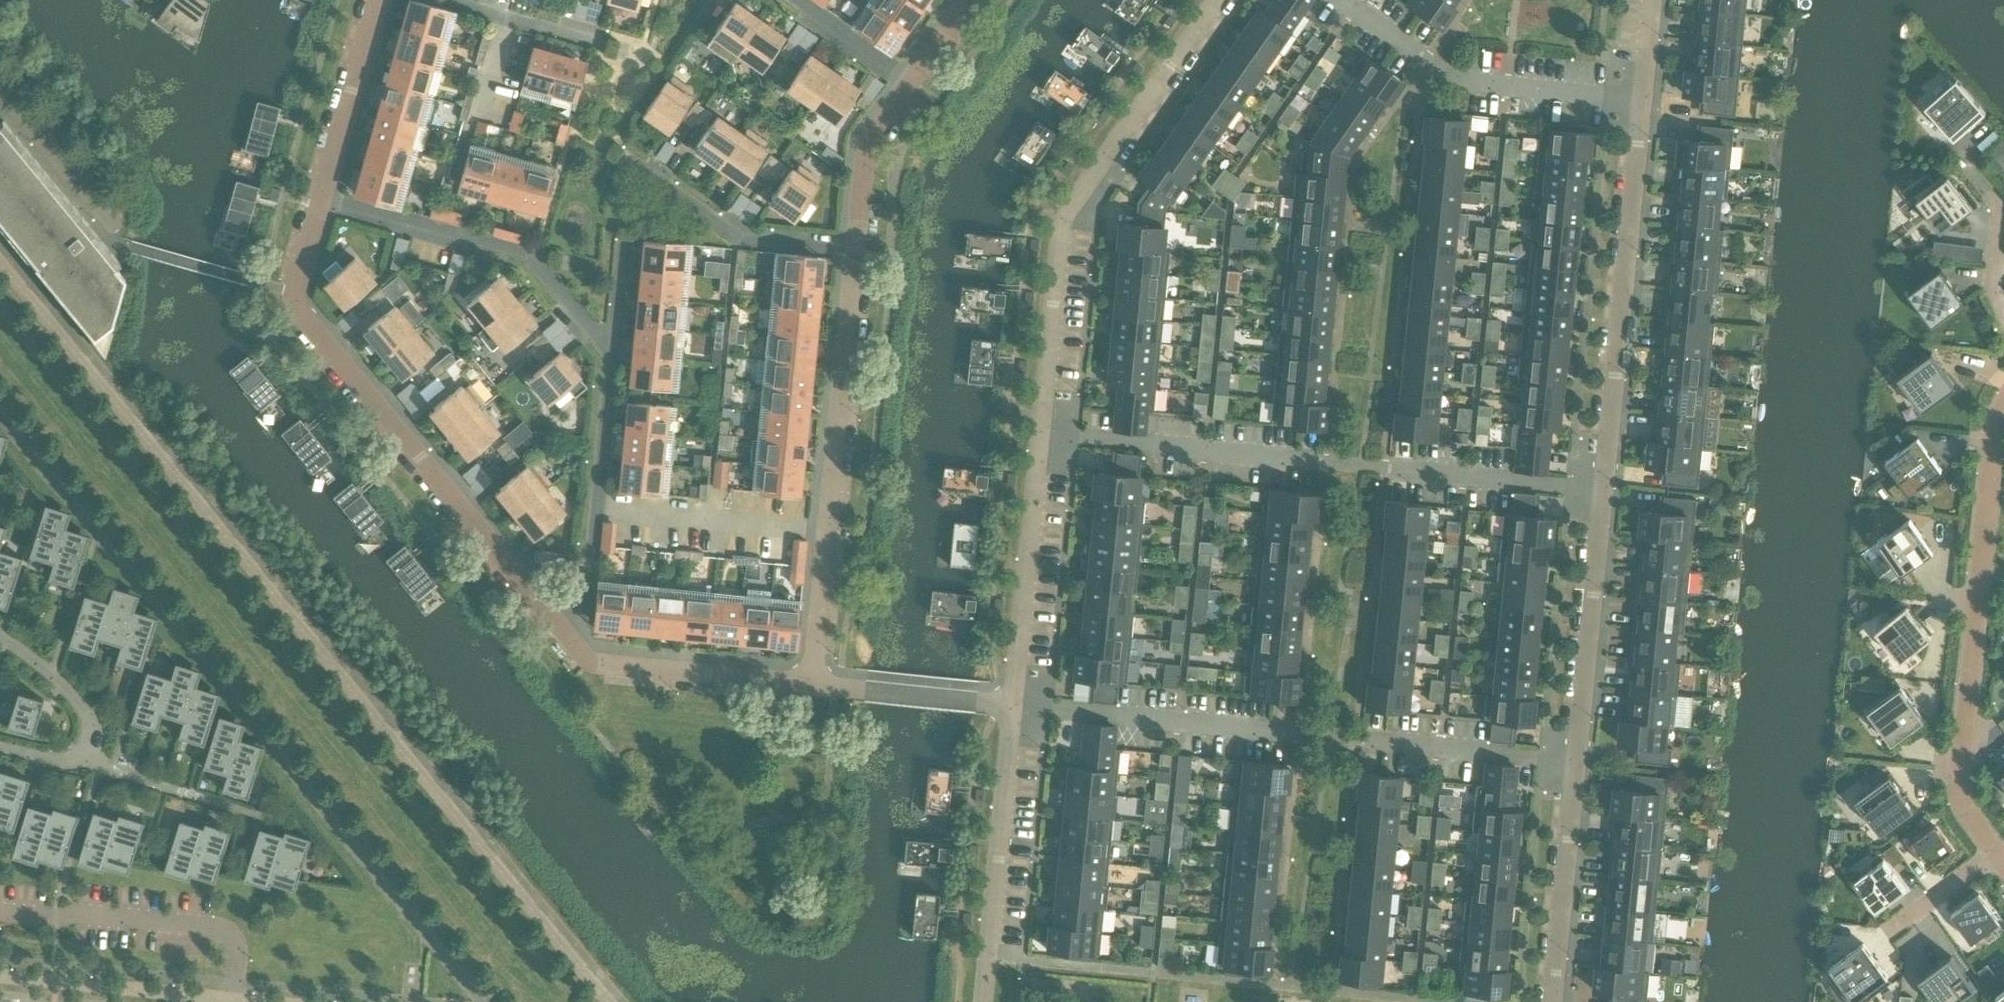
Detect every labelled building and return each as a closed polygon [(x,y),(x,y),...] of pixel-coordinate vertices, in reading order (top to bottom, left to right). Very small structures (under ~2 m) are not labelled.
[(176,24),(198,41),(209,1),(208,0),(169,0),(166,4),(162,0),(154,0),(150,5),(160,12),(155,19),(171,31),(176,24)] [(714,3),(722,9),(728,0),(716,0),(714,3)] [(872,8),(905,31),(906,30),(901,27),(907,18),(912,21),(920,9),(907,0),(869,0),(868,2),(873,6),(872,8)] [(920,9),(921,8),(916,5),(920,0),(907,0),(920,9)] [(1133,24),(1150,0),(1121,0),(1114,10),(1125,18),(1133,24)] [(1265,14),(1265,15),(1288,31),(1310,0),(1275,0),(1265,14)] [(1441,0),(1410,0),(1407,5),(1439,28),(1453,8),(1441,0)] [(1453,8),(1450,6),(1454,0),(1441,0),(1453,8)] [(1696,9),(1746,14),(1747,0),(1697,0),(1696,9)] [(406,12),(402,28),(440,39),(448,11),(415,1),(412,13),(406,12)] [(735,52),(736,53),(759,20),(735,3),(715,31),(721,35),(718,40),(736,52),(735,52)] [(905,31),(872,8),(871,9),(865,5),(852,24),(858,28),(857,30),(885,50),(892,39),(897,42),(905,31)] [(1696,9),(1693,40),(1743,45),(1746,14),(1696,9)] [(1259,10),(1245,29),(1275,50),(1288,31),(1265,15),(1265,14),(1259,10)] [(1176,20),(1169,16),(1162,25),(1169,30),(1176,20)] [(759,20),(736,53),(737,53),(754,65),(757,61),(764,65),(783,37),(759,20)] [(1071,46),(1106,70),(1120,51),(1084,26),(1071,46)] [(403,46),(399,58),(432,67),(440,39),(402,28),(397,45),(403,46)] [(1245,29),(1232,48),(1261,68),(1275,50),(1245,29)] [(480,36),(476,49),(486,52),(490,39),(480,36)] [(1306,44),(1316,52),(1322,43),(1312,36),(1306,44)] [(1688,71),(1732,75),(1740,76),(1743,45),(1693,40),(1690,71),(1688,70),(1688,71)] [(781,50),(789,56),(796,46),(788,41),(781,50)] [(796,46),(789,56),(798,62),(805,52),(796,46)] [(1328,47),(1322,56),(1333,63),(1339,54),(1328,47)] [(1232,48),(1219,66),(1248,87),(1261,68),(1232,48)] [(486,52),(476,49),(473,63),(482,66),(486,52)] [(547,93),(548,93),(559,55),(546,51),(544,56),(532,52),(522,86),(525,86),(523,93),(545,99),(547,93)] [(1299,54),(1293,63),(1303,70),(1309,62),(1299,54)] [(559,55),(548,93),(575,100),(584,67),(572,64),(573,58),(559,55)] [(810,105),(833,72),(809,55),(789,84),(795,88),(792,92),(810,105)] [(1362,55),(1349,74),(1388,101),(1401,82),(1362,55)] [(395,74),(391,85),(425,95),(432,67),(399,58),(394,57),(389,73),(395,74)] [(1130,72),(1133,74),(1136,77),(1143,67),(1137,62),(1130,72)] [(1303,70),(1293,63),(1287,72),(1297,79),(1303,70)] [(1219,66),(1206,85),(1235,106),(1248,87),(1219,66)] [(1315,66),(1309,74),(1320,82),(1326,73),(1315,66)] [(1040,88),(1041,89),(1076,113),(1090,94),(1054,69),(1040,88)] [(860,87),(874,95),(884,80),(870,71),(860,87)] [(1732,75),(1688,71),(1686,95),(1705,97),(1704,112),(1703,112),(1703,113),(1736,117),(1740,76),(1732,75)] [(833,72),(810,105),(811,106),(811,105),(829,118),(832,114),(838,118),(858,90),(833,72)] [(1320,82),(1309,74),(1303,83),(1314,90),(1320,82)] [(1354,79),(1342,97),(1372,118),(1384,100),(1387,102),(1388,101),(1349,74),(1348,75),(1354,79)] [(666,81),(646,110),(652,114),(649,118),(667,131),(670,126),(671,127),(691,99),(687,96),(691,90),(672,77),(668,83),(666,81)] [(1925,108),(1954,141),(1986,113),(1957,80),(1925,108)] [(387,102),(384,113),(417,122),(425,95),(391,85),(391,86),(386,85),(381,100),(387,102)] [(1206,85),(1193,104),(1222,124),(1235,106),(1206,85)] [(464,91),(461,105),(470,108),(474,94),(464,91)] [(1273,92),(1267,100),(1277,107),(1283,99),(1273,92)] [(863,94),(856,103),(865,109),(872,99),(863,94)] [(1342,97),(1329,116),(1358,136),(1372,118),(1342,97)] [(1277,107),(1267,100),(1261,109),(1271,116),(1277,107)] [(244,149),(267,155),(280,107),(257,101),(244,149)] [(691,126),(697,118),(704,108),(696,102),(683,120),(691,126)] [(1289,103),(1283,112),(1294,119),(1300,110),(1289,103)] [(1193,104),(1180,122),(1209,143),(1222,124),(1193,104)] [(470,108),(461,105),(457,118),(466,121),(470,108)] [(1113,110),(1106,105),(1099,115),(1106,120),(1113,110)] [(712,114),(704,108),(697,118),(705,124),(712,114)] [(294,109),(291,120),(298,122),(302,111),(294,109)] [(515,110),(511,124),(519,126),(523,112),(515,110)] [(379,130),(376,141),(409,150),(417,122),(384,113),(383,114),(378,112),(374,128),(379,130)] [(1294,119),(1283,112),(1277,120),(1288,127),(1294,119)] [(1425,116),(1423,140),(1462,144),(1464,120),(1462,120),(1462,114),(1451,113),(1450,119),(1425,116)] [(1329,116),(1316,134),(1343,154),(1348,147),(1350,148),(1358,136),(1329,116)] [(717,167),(718,167),(741,134),(716,117),(697,145),(703,150),(700,154),(717,166),(717,167)] [(1012,156),(1031,169),(1056,133),(1037,120),(1012,156)] [(1180,122),(1167,141),(1196,162),(1209,143),(1180,122)] [(556,136),(564,139),(568,125),(560,123),(556,136)] [(1550,129),(1548,152),(1587,156),(1589,133),(1564,130),(1565,124),(1553,123),(1553,129),(1550,129)] [(2003,137),(2003,136),(1992,123),(1983,132),(1984,134),(1977,140),(1987,151),(2003,137)] [(1681,140),(1679,163),(1731,168),(1735,128),(1702,125),(1701,126),(1702,127),(1701,142),(1681,140)] [(741,134),(718,167),(736,180),(739,175),(745,180),(765,151),(761,149),(764,145),(766,143),(746,129),(745,132),(743,135),(741,134)] [(1247,129),(1241,138),(1251,145),(1257,136),(1247,129)] [(1295,172),(1295,173),(1345,178),(1347,164),(1342,163),(1343,154),(1316,134),(1310,142),(1309,151),(1301,150),(1299,172),(1295,172)] [(1485,136),(1484,146),(1497,147),(1498,137),(1485,136)] [(1251,145),(1241,138),(1235,146),(1245,153),(1251,145)] [(1505,138),(1504,148),(1516,149),(1517,139),(1505,138)] [(363,166),(363,167),(401,178),(409,150),(376,141),(376,142),(370,140),(366,155),(371,157),(368,168),(363,166)] [(1426,141),(1424,163),(1460,167),(1462,144),(1423,140),(1423,141),(1426,141)] [(1151,157),(1151,158),(1183,180),(1196,162),(1167,141),(1154,159),(1151,157)] [(2003,165),(2003,143),(1992,154),(2002,166),(2003,165)] [(829,145),(822,154),(840,166),(844,155),(836,151),(829,145)] [(1497,147),(1484,146),(1483,157),(1496,158),(1497,147)] [(458,149),(453,148),(449,147),(445,160),(455,163),(458,149)] [(1516,149),(1504,148),(1503,158),(1515,160),(1516,149)] [(470,193),(486,198),(497,159),(469,151),(459,184),(472,188),(470,193)] [(1538,151),(1535,174),(1581,179),(1583,157),(1587,157),(1587,156),(1548,152),(1538,151)] [(765,178),(771,170),(778,160),(770,155),(753,179),(761,185),(765,178)] [(1142,204),(1142,205),(1150,210),(1165,212),(1166,205),(1183,180),(1151,158),(1137,177),(1153,189),(1142,204)] [(498,201),(514,206),(525,167),(497,159),(486,198),(487,198),(489,192),(499,195),(498,201)] [(778,160),(771,170),(765,178),(774,184),(786,166),(778,160)] [(1060,172),(1066,176),(1067,176),(1074,167),(1067,162),(1060,172)] [(1424,163),(1422,186),(1458,189),(1460,167),(1424,163)] [(1680,164),(1677,194),(1727,199),(1731,168),(1679,163),(1679,164),(1680,164)] [(769,203),(787,215),(790,211),(796,215),(805,221),(815,206),(807,200),(816,187),(813,185),(816,182),(818,179),(799,166),(797,169),(795,172),(791,169),(771,198),(772,198),(769,203)] [(401,178),(363,167),(358,183),(363,185),(360,197),(393,206),(401,178)] [(525,167),(514,206),(531,210),(532,205),(544,208),(554,175),(525,167)] [(1224,169),(1218,177),(1228,184),(1234,176),(1224,169)] [(1295,173),(1293,196),(1341,200),(1342,192),(1344,192),(1345,178),(1295,173)] [(441,174),(437,188),(447,191),(451,177),(441,174)] [(1581,179),(1535,174),(1535,175),(1545,176),(1543,198),(1579,201),(1581,179)] [(1234,176),(1228,184),(1238,191),(1244,183),(1234,176)] [(1948,176),(1921,197),(1916,201),(1929,218),(1940,232),(1955,222),(1972,208),(1959,191),(1948,176)] [(1212,186),(1222,193),(1228,184),(1218,177),(1212,186)] [(1481,181),(1480,191),(1492,193),(1493,182),(1481,181)] [(1500,183),(1499,193),(1512,195),(1513,184),(1500,183)] [(1228,184),(1222,193),(1232,200),(1238,191),(1228,184)] [(233,228),(236,233),(242,235),(247,232),(258,192),(255,187),(250,185),(245,188),(233,228)] [(1422,186),(1419,208),(1455,212),(1458,189),(1422,186)] [(269,199),(274,200),(277,201),(280,190),(277,189),(272,188),(269,199)] [(1240,189),(1238,202),(1252,204),(1254,191),(1240,189)] [(742,190),(731,205),(751,219),(761,204),(742,190)] [(1492,193),(1480,191),(1478,202),(1491,203),(1492,193)] [(1512,195),(1499,193),(1498,204),(1511,205),(1512,195)] [(1677,194),(1674,225),(1724,230),(1716,229),(1719,200),(1727,200),(1727,199),(1677,194)] [(1291,217),(1291,218),(1341,223),(1342,209),(1340,209),(1341,200),(1293,196),(1301,197),(1299,218),(1291,217)] [(1543,198),(1541,220),(1577,224),(1579,201),(1543,198)] [(1201,216),(1222,219),(1223,209),(1211,201),(1201,216)] [(442,208),(439,207),(432,205),(429,216),(439,219),(442,208)] [(1120,223),(1117,247),(1169,252),(1169,251),(1161,250),(1165,212),(1150,210),(1142,205),(1140,225),(1120,223)] [(1419,208),(1417,231),(1453,235),(1455,212),(1419,208)] [(449,222),(458,225),(462,213),(452,210),(449,222)] [(1291,218),(1288,241),(1336,246),(1337,237),(1339,238),(1341,223),(1291,218)] [(1531,241),(1531,242),(1574,247),(1577,224),(1541,220),(1539,242),(1531,241)] [(1231,225),(1230,235),(1243,236),(1244,226),(1231,225)] [(1674,225),(1671,256),(1721,261),(1724,230),(1674,225)] [(492,234),(505,238),(507,230),(494,226),(492,234)] [(1476,227),(1475,237),(1488,238),(1489,228),(1476,227)] [(1496,228),(1495,239),(1507,240),(1508,230),(1496,228)] [(507,230),(505,238),(519,242),(521,234),(507,230)] [(1417,231),(1415,254),(1451,257),(1453,235),(1417,231)] [(964,256),(1007,261),(1010,237),(967,232),(964,256)] [(1243,236),(1230,235),(1229,246),(1242,247),(1243,236)] [(1488,238),(1475,237),(1474,247),(1486,249),(1488,238)] [(1039,240),(1038,240),(1031,239),(1030,251),(1038,252),(1039,240)] [(1507,240),(1495,239),(1494,249),(1506,251),(1507,240)] [(643,252),(641,269),(681,273),(682,271),(689,271),(691,248),(684,248),(684,244),(650,240),(649,253),(643,252)] [(1286,264),(1336,269),(1338,254),(1335,254),(1336,246),(1288,241),(1286,264)] [(1934,241),(1932,257),(1962,261),(1964,245),(1934,241)] [(1531,242),(1528,265),(1572,269),(1574,247),(1531,242)] [(1118,256),(1116,270),(1167,275),(1169,252),(1117,247),(1117,248),(1121,248),(1121,256),(1118,256)] [(772,280),(780,281),(820,285),(821,271),(816,270),(817,257),(775,253),(772,280)] [(1415,254),(1413,276),(1449,280),(1451,257),(1415,254)] [(390,268),(399,270),(403,259),(393,256),(390,268)] [(1671,256),(1668,287),(1718,292),(1721,261),(1671,256)] [(329,289),(343,306),(347,302),(348,304),(374,282),(355,258),(342,268),(336,261),(322,272),(328,280),(333,286),(329,289)] [(736,262),(735,276),(743,277),(744,263),(736,262)] [(722,263),(720,277),(728,278),(730,264),(722,263)] [(1286,264),(1284,286),(1332,291),(1333,283),(1335,283),(1336,269),(1286,264)] [(1572,269),(1528,265),(1526,288),(1570,292),(1572,269)] [(1207,268),(1206,279),(1219,280),(1220,270),(1207,268)] [(639,297),(638,298),(678,302),(681,273),(641,269),(640,286),(645,287),(644,298),(639,297)] [(1965,302),(1941,269),(1908,293),(1932,326),(1965,302)] [(1118,284),(1117,293),(1164,297),(1167,275),(1116,270),(1115,284),(1118,284)] [(1227,270),(1226,281),(1238,282),(1239,272),(1227,270)] [(442,293),(452,295),(458,274),(448,272),(442,293)] [(1471,272),(1470,282),(1483,283),(1484,273),(1471,272)] [(1491,274),(1490,284),(1503,285),(1504,275),(1491,274)] [(743,277),(735,276),(733,290),(741,291),(743,277)] [(1413,276),(1410,299),(1446,303),(1449,280),(1413,276)] [(728,278),(720,277),(719,291),(727,292),(728,278)] [(485,326),(516,301),(497,278),(471,300),(475,305),(471,309),(485,326)] [(1219,280),(1206,279),(1205,289),(1217,290),(1219,280)] [(780,281),(777,307),(817,311),(817,310),(812,310),(813,298),(819,299),(820,285),(780,281)] [(1238,282),(1226,281),(1225,291),(1237,292),(1238,282)] [(1483,283),(1470,282),(1469,293),(1482,294),(1483,283)] [(1503,285),(1490,284),(1489,295),(1502,296),(1503,285)] [(959,309),(1002,313),(1004,289),(961,285),(959,309)] [(1281,309),(1289,310),(1332,314),(1333,300),(1331,299),(1332,291),(1284,286),(1281,309)] [(362,301),(368,309),(385,295),(379,287),(362,301)] [(1668,287),(1665,318),(1715,323),(1707,322),(1710,293),(1718,293),(1718,292),(1668,287)] [(1526,288),(1524,310),(1568,315),(1570,292),(1526,288)] [(1024,303),(1032,304),(1034,292),(1026,292),(1024,303)] [(1113,301),(1112,315),(1162,320),(1164,297),(1117,293),(1116,301),(1113,301)] [(636,326),(675,331),(678,302),(638,298),(637,315),(642,315),(641,326),(636,326)] [(1410,299),(1408,322),(1444,325),(1446,303),(1410,299)] [(516,301),(485,326),(486,327),(477,333),(491,350),(504,340),(508,346),(535,324),(516,301)] [(382,354),(413,329),(412,327),(418,323),(403,305),(397,309),(394,306),(368,328),(372,334),(368,337),(382,354)] [(775,332),(775,333),(815,337),(815,336),(809,336),(810,325),(816,325),(817,311),(777,307),(777,309),(770,308),(768,331),(775,332)] [(1279,331),(1279,332),(1327,337),(1328,328),(1330,328),(1332,314),(1289,310),(1287,332),(1279,331)] [(1524,310),(1521,333),(1565,337),(1568,315),(1524,310)] [(1202,314),(1201,324),(1214,325),(1215,315),(1202,314)] [(731,315),(729,329),(737,329),(739,315),(731,315)] [(1112,315),(1110,329),(1113,330),(1112,338),(1160,343),(1162,320),(1112,315)] [(1222,315),(1221,326),(1234,327),(1235,317),(1222,315)] [(1467,317),(1466,328),(1479,329),(1480,318),(1467,317)] [(558,345),(572,337),(561,318),(547,326),(558,345)] [(1665,318),(1662,349),(1712,354),(1715,323),(1665,318)] [(1487,319),(1486,329),(1498,331),(1499,320),(1487,319)] [(716,320),(715,334),(722,335),(724,321),(716,320)] [(1408,322),(1406,344),(1442,348),(1444,325),(1408,322)] [(1214,325),(1201,324),(1200,335),(1213,336),(1214,325)] [(633,354),(633,355),(673,359),(675,331),(636,326),(634,343),(639,344),(638,355),(633,354)] [(1234,327),(1221,326),(1220,336),(1233,338),(1234,327)] [(1479,329),(1466,328),(1465,338),(1477,339),(1479,329)] [(413,329),(382,354),(383,355),(397,371),(401,368),(406,374),(432,352),(413,329)] [(737,329),(729,329),(728,343),(736,343),(737,329)] [(1498,331),(1486,329),(1485,340),(1497,341),(1498,331)] [(1279,332),(1277,354),(1327,359),(1329,345),(1326,345),(1327,337),(1279,332)] [(526,347),(532,355),(549,341),(543,333),(526,347)] [(772,358),(772,359),(812,363),(807,362),(808,351),(813,351),(815,337),(775,333),(775,335),(767,334),(765,357),(772,358)] [(1521,333),(1519,356),(1563,360),(1565,337),(1521,333)] [(722,335),(715,334),(713,348),(721,349),(722,335)] [(266,337),(259,342),(267,351),(273,346),(266,337)] [(971,338),(966,382),(990,385),(995,341),(971,338)] [(1109,346),(1107,360),(1158,365),(1160,343),(1112,338),(1111,347),(1109,346)] [(549,341),(532,355),(519,366),(525,374),(539,363),(556,349),(549,341)] [(1406,344),(1404,367),(1439,371),(1442,348),(1406,344)] [(1662,349),(1659,380),(1709,385),(1712,354),(1662,349)] [(529,380),(543,396),(547,393),(552,399),(559,406),(572,395),(566,387),(579,377),(559,353),(533,375),(533,376),(529,380)] [(1932,353),(1897,378),(1922,412),(1956,387),(1956,385),(1955,386),(1932,354),(1932,353)] [(1326,374),(1326,373),(1327,359),(1277,354),(1275,377),(1323,382),(1323,373),(1326,374)] [(279,394),(247,355),(229,370),(260,409),(279,394)] [(453,362),(447,355),(440,361),(446,368),(453,362)] [(673,359),(633,355),(631,372),(636,373),(635,385),(670,388),(673,359)] [(1519,356),(1517,378),(1561,383),(1563,360),(1519,356)] [(770,384),(770,386),(810,390),(810,389),(804,388),(805,377),(811,378),(812,363),(772,359),(772,361),(765,361),(763,383),(770,384)] [(1198,359),(1197,369),(1209,371),(1210,360),(1198,359)] [(1027,361),(1019,360),(1017,372),(1024,373),(1025,373),(1027,361)] [(1109,375),(1108,383),(1156,388),(1158,365),(1107,360),(1106,375),(1109,375)] [(431,369),(437,377),(446,369),(440,361),(431,369)] [(1218,361),(1217,371),(1229,373),(1230,362),(1218,361)] [(1462,363),(1461,373),(1474,374),(1475,364),(1462,363)] [(1482,364),(1481,375),(1494,376),(1495,366),(1482,364)] [(725,367),(724,381),(732,382),(733,368),(725,367)] [(1404,367),(1401,390),(1437,393),(1439,371),(1404,367)] [(446,369),(437,377),(443,384),(453,377),(446,369)] [(1209,371),(1197,369),(1196,380),(1208,381),(1209,371)] [(1229,373),(1217,371),(1216,382),(1228,383),(1229,373)] [(1474,374),(1461,373),(1460,383),(1473,385),(1474,374)] [(1494,376),(1481,375),(1480,385),(1493,387),(1494,376)] [(1275,377),(1272,400),(1324,405),(1324,404),(1323,404),(1324,391),(1322,390),(1323,382),(1275,377)] [(1525,380),(1523,402),(1559,406),(1561,383),(1517,378),(1517,379),(1525,380)] [(1659,380),(1656,411),(1706,417),(1709,385),(1659,380)] [(732,382),(724,381),(723,395),(731,396),(732,382)] [(1156,388),(1108,383),(1108,384),(1119,386),(1115,430),(1143,433),(1145,411),(1153,412),(1156,388)] [(448,434),(479,409),(478,408),(483,403),(469,385),(463,390),(460,386),(434,408),(438,414),(434,417),(448,434)] [(770,386),(767,412),(807,416),(807,415),(801,415),(803,403),(808,404),(810,390),(770,386)] [(709,387),(708,401),(716,402),(717,388),(709,387)] [(1396,411),(1395,412),(1435,416),(1437,393),(1401,390),(1399,412),(1396,411)] [(1194,403),(1206,404),(1207,393),(1195,392),(1194,403)] [(1213,405),(1226,406),(1227,395),(1214,394),(1213,405)] [(325,409),(317,400),(311,405),(319,415),(325,409)] [(1324,405),(1272,400),(1270,423),(1322,429),(1324,405)] [(716,402),(708,401),(706,415),(714,416),(716,402)] [(627,415),(625,432),(665,436),(668,406),(633,402),(632,415),(627,415)] [(1512,423),(1512,424),(1556,428),(1559,406),(1523,402),(1520,424),(1512,423)] [(1478,405),(1477,416),(1490,417),(1491,407),(1478,405)] [(1458,408),(1457,418),(1469,420),(1471,409),(1458,408)] [(479,409),(448,434),(449,435),(463,452),(467,448),(471,454),(498,432),(479,409)] [(1656,411),(1652,442),(1703,447),(1706,417),(1656,411)] [(767,412),(764,438),(804,442),(804,441),(799,441),(800,430),(805,430),(807,416),(767,412)] [(1435,416),(1395,412),(1393,435),(1433,439),(1435,416)] [(1490,417),(1477,416),(1476,426),(1489,427),(1490,417)] [(1469,420),(1457,418),(1456,429),(1468,430),(1469,420)] [(281,434),(312,473),(331,458),(299,419),(281,434)] [(516,442),(533,430),(525,419),(508,431),(516,442)] [(720,420),(719,434),(727,434),(728,421),(720,420)] [(1556,428),(1512,424),(1510,447),(1518,448),(1516,470),(1544,473),(1549,428),(1556,429),(1556,428)] [(622,459),(622,460),(662,464),(665,436),(625,432),(623,449),(629,449),(628,460),(622,459)] [(1487,433),(1475,432),(1474,444),(1486,445),(1487,433)] [(1467,443),(1467,442),(1467,434),(1455,433),(1454,440),(1454,441),(1459,442),(1467,443)] [(727,434),(719,434),(717,448),(725,448),(727,434)] [(764,438),(762,465),(802,469),(802,468),(796,467),(797,456),(803,456),(804,442),(764,438)] [(1942,470),(1932,457),(1928,451),(1918,438),(1886,461),(1900,480),(1888,488),(1898,502),(1910,493),(1917,488),(1942,470)] [(496,449),(502,456),(512,449),(505,441),(496,449)] [(1703,447),(1652,442),(1651,442),(1648,466),(1668,468),(1666,483),(1666,485),(1699,488),(1703,447)] [(512,449),(502,456),(509,464),(518,456),(512,449)] [(1095,472),(1093,496),(1144,501),(1144,500),(1136,499),(1141,455),(1116,452),(1116,454),(1117,454),(1115,474),(1095,472)] [(701,468),(709,469),(711,455),(703,455),(701,468)] [(464,472),(479,490),(493,478),(478,460),(464,472)] [(662,464),(622,460),(621,477),(626,478),(625,490),(659,494),(660,491),(667,492),(669,468),(662,468),(662,464)] [(728,461),(716,460),(713,487),(725,488),(728,461)] [(377,473),(370,464),(363,469),(371,478),(377,473)] [(514,514),(545,489),(544,488),(549,483),(535,465),(529,470),(526,466),(500,488),(504,494),(500,497),(514,514)] [(802,469),(762,465),(761,466),(754,466),(752,488),(759,489),(759,492),(793,495),(795,482),(800,483),(802,469)] [(941,489),(984,494),(987,471),(943,466),(941,489)] [(1006,485),(1014,486),(1015,474),(1007,473),(1006,485)] [(383,520),(351,482),(333,497),(364,536),(383,520)] [(700,484),(698,497),(706,498),(708,484),(700,484)] [(545,489),(514,514),(514,515),(515,515),(528,532),(533,528),(537,534),(564,512),(545,489)] [(1263,489),(1261,512),(1313,518),(1315,494),(1263,489)] [(1504,513),(1501,537),(1549,541),(1551,518),(1532,516),(1534,495),(1535,494),(1514,492),(1512,514),(1504,513)] [(1095,510),(1095,519),(1142,524),(1144,501),(1093,496),(1092,497),(1094,497),(1093,510),(1095,510)] [(1204,496),(1203,507),(1216,508),(1217,498),(1204,496)] [(1644,511),(1642,533),(1694,538),(1697,500),(1665,496),(1664,498),(1665,498),(1664,513),(1644,511)] [(1387,502),(1384,525),(1423,529),(1426,505),(1387,502)] [(29,556),(53,563),(65,527),(65,528),(70,512),(45,504),(29,556)] [(1182,515),(1195,517),(1196,506),(1183,505),(1182,515)] [(1216,508),(1203,507),(1202,517),(1215,519),(1216,508)] [(1261,512),(1259,535),(1307,540),(1308,532),(1310,532),(1311,519),(1313,519),(1313,518),(1261,512)] [(1091,527),(1090,541),(1140,546),(1142,524),(1095,519),(1094,527),(1091,527)] [(1910,520),(1892,533),(1878,543),(1901,575),(1933,552),(1910,520)] [(1447,521),(1446,531),(1458,532),(1459,522),(1447,521)] [(949,565),(973,567),(977,524),(953,522),(949,565)] [(1388,526),(1386,548),(1421,551),(1423,529),(1384,525),(1384,526),(1388,526)] [(53,563),(48,579),(73,587),(89,535),(65,528),(65,527),(53,563)] [(429,536),(422,527),(416,532),(423,541),(429,536)] [(1643,535),(1640,564),(1690,570),(1694,538),(1642,533),(1642,535),(1643,535)] [(1259,535),(1257,558),(1307,563),(1308,549),(1306,549),(1307,540),(1259,535)] [(1501,537),(1499,559),(1543,564),(1545,542),(1548,542),(1549,541),(1501,537)] [(793,551),(805,552),(806,541),(794,540),(793,551)] [(1180,540),(1179,550),(1191,552),(1192,541),(1180,540)] [(1091,556),(1090,564),(1137,569),(1140,546),(1090,541),(1088,556),(1091,556)] [(614,544),(602,542),(601,552),(613,553),(614,544)] [(999,554),(1006,555),(1007,555),(1008,543),(1000,542),(999,554)] [(1200,542),(1199,552),(1211,553),(1212,543),(1200,542)] [(1444,543),(1443,554),(1456,555),(1457,545),(1444,543)] [(435,584),(404,545),(385,560),(417,599),(435,584)] [(645,547),(632,545),(631,553),(645,554),(645,547)] [(1464,545),(1463,556),(1476,557),(1477,546),(1464,545)] [(1386,548),(1383,571),(1419,574),(1421,551),(1386,548)] [(674,557),(688,559),(689,551),(675,549),(674,557)] [(1191,552),(1179,550),(1178,561),(1190,562),(1191,552)] [(6,609),(22,557),(0,551),(0,607),(6,609)] [(689,551),(688,559),(702,560),(703,552),(689,551)] [(792,561),(792,562),(804,563),(805,552),(793,551),(792,561)] [(1211,553),(1199,552),(1198,563),(1210,564),(1211,553)] [(554,563),(566,564),(567,554),(555,553),(554,563)] [(1456,555),(1443,554),(1442,564),(1455,566),(1456,555)] [(731,563),(745,565),(746,557),(732,555),(731,563)] [(1476,557),(1463,556),(1462,566),(1475,567),(1476,557)] [(746,557),(745,565),(759,566),(760,558),(746,557)] [(1258,580),(1258,581),(1302,585),(1303,577),(1305,577),(1307,563),(1257,558),(1257,559),(1268,560),(1266,581),(1258,580)] [(1497,582),(1505,583),(1541,586),(1543,564),(1499,559),(1497,582)] [(792,562),(792,564),(791,571),(790,582),(802,584),(803,572),(804,563),(792,562)] [(1086,573),(1085,587),(1135,592),(1137,569),(1090,564),(1089,573),(1086,573)] [(1640,564),(1637,595),(1687,601),(1690,570),(1640,564)] [(1383,571),(1381,593),(1417,597),(1419,574),(1383,571)] [(1258,581),(1256,604),(1302,608),(1304,594),(1301,594),(1302,585),(1258,581)] [(1494,604),(1494,605),(1538,609),(1541,586),(1505,583),(1502,605),(1494,604)] [(1175,585),(1174,596),(1187,597),(1188,586),(1175,585)] [(98,638),(98,639),(120,645),(121,646),(132,610),(133,610),(138,595),(113,587),(108,602),(109,603),(98,638)] [(1086,601),(1085,609),(1133,614),(1125,613),(1127,592),(1135,593),(1135,592),(1085,587),(1083,601),(1086,601)] [(1195,587),(1194,597),(1207,599),(1208,588),(1195,587)] [(606,629),(623,630),(627,590),(597,588),(594,622),(607,623),(606,629)] [(929,613),(972,618),(975,595),(931,589),(929,613)] [(1440,589),(1439,599),(1451,600),(1452,590),(1440,589)] [(635,631),(652,633),(656,593),(627,590),(623,630),(624,630),(624,625),(635,626),(635,631)] [(1460,591),(1459,601),(1471,602),(1472,592),(1460,591)] [(663,634),(680,636),(684,596),(656,593),(652,633),(653,628),(664,629),(663,634)] [(1381,593),(1379,616),(1414,619),(1417,597),(1381,593)] [(93,654),(98,639),(98,638),(109,603),(108,602),(84,595),(68,646),(93,654)] [(1637,595),(1634,627),(1684,632),(1687,601),(1637,595)] [(692,637),(709,639),(713,599),(684,596),(680,636),(681,636),(682,630),(693,632),(692,637)] [(1187,597),(1174,596),(1173,606),(1186,607),(1187,597)] [(1192,620),(1204,621),(1207,599),(1194,597),(1192,620)] [(721,640),(738,642),(742,602),(713,599),(709,639),(710,639),(710,633),(721,634),(721,640)] [(995,599),(994,611),(1002,611),(1003,599),(995,599)] [(1451,600),(1439,599),(1438,610),(1450,611),(1451,600)] [(1471,602),(1459,601),(1458,612),(1470,613),(1471,602)] [(749,643),(766,645),(770,605),(742,602),(738,642),(739,636),(750,637),(749,643)] [(1256,604),(1254,626),(1298,631),(1299,623),(1301,623),(1302,608),(1256,604)] [(770,605),(766,645),(783,646),(784,641),(796,642),(800,608),(770,605)] [(1494,605),(1492,627),(1536,632),(1538,609),(1494,605)] [(1082,618),(1080,632),(1131,637),(1133,614),(1085,609),(1084,618),(1082,618)] [(121,646),(120,645),(116,661),(141,669),(157,618),(133,610),(132,610),(121,646)] [(1907,611),(1875,634),(1899,667),(1931,643),(1907,611)] [(1379,616),(1376,639),(1412,642),(1414,619),(1379,616)] [(1254,626),(1251,649),(1298,654),(1299,640),(1297,639),(1298,631),(1254,626)] [(1500,629),(1498,651),(1534,654),(1536,632),(1492,627),(1492,628),(1500,629)] [(1634,627),(1631,658),(1673,662),(1676,636),(1684,637),(1684,632),(1634,627)] [(1171,631),(1170,641),(1182,642),(1183,632),(1171,631)] [(1077,654),(1128,660),(1131,637),(1080,632),(1079,646),(1081,647),(1081,654),(1077,654)] [(1191,633),(1190,643),(1202,644),(1203,634),(1191,633)] [(1435,634),(1434,644),(1447,646),(1448,635),(1435,634)] [(1455,636),(1454,646),(1467,648),(1468,637),(1455,636)] [(1376,639),(1374,661),(1410,665),(1412,642),(1376,639)] [(1182,642),(1170,641),(1169,651),(1181,653),(1182,642)] [(1202,644),(1190,643),(1188,653),(1201,655),(1202,644)] [(1447,646),(1434,644),(1433,655),(1446,656),(1447,646)] [(1467,648),(1454,646),(1453,657),(1466,658),(1467,648)] [(1249,671),(1249,672),(1297,676),(1293,676),(1294,668),(1296,668),(1298,654),(1251,649),(1251,650),(1259,651),(1257,672),(1249,671)] [(1498,651),(1496,673),(1531,677),(1534,654),(1498,651)] [(1128,660),(1077,654),(1074,678),(1094,680),(1092,701),(1091,702),(1116,705),(1118,683),(1126,683),(1128,660)] [(1631,658),(1628,689),(1678,694),(1681,663),(1673,662),(1631,658)] [(1368,683),(1368,684),(1408,688),(1410,665),(1374,661),(1372,684),(1368,683)] [(161,714),(183,721),(195,686),(196,686),(200,670),(175,663),(170,678),(171,678),(160,714),(161,714)] [(1167,678),(1179,679),(1180,668),(1168,666),(1167,678)] [(1187,666),(1186,676),(1199,677),(1200,667),(1187,666)] [(1452,669),(1451,680),(1463,681),(1464,670),(1452,669)] [(156,730),(161,714),(160,714),(171,678),(170,678),(147,671),(131,722),(156,730)] [(1297,676),(1249,672),(1247,695),(1295,700),(1297,676)] [(1485,695),(1533,700),(1533,699),(1529,699),(1531,677),(1496,673),(1493,695),(1485,695)] [(1884,690),(1886,678),(1862,676),(1861,687),(1884,690)] [(1431,679),(1430,690),(1442,691),(1443,681),(1431,679)] [(1408,688),(1368,684),(1366,707),(1405,711),(1408,688)] [(183,721),(178,737),(203,745),(219,693),(196,686),(195,686),(183,721)] [(1868,711),(1892,744),(1924,720),(1900,688),(1868,711)] [(1625,720),(1667,724),(1675,725),(1678,694),(1628,689),(1625,720)] [(1442,691),(1430,690),(1429,700),(1441,702),(1442,691)] [(18,691),(7,726),(32,734),(43,699),(18,691)] [(1533,700),(1485,695),(1483,719),(1491,720),(1489,742),(1510,744),(1510,742),(1509,742),(1511,722),(1530,724),(1533,700)] [(203,767),(226,774),(227,774),(239,739),(244,723),(219,715),(203,767)] [(1667,724),(1625,720),(1623,720),(1621,744),(1640,746),(1639,761),(1638,761),(1638,763),(1671,766),(1673,748),(1665,747),(1667,724)] [(1069,767),(1069,768),(1117,772),(1119,749),(1112,748),(1114,726),(1085,723),(1081,768),(1069,767)] [(227,774),(226,774),(221,790),(247,798),(263,746),(239,739),(227,774)] [(1159,753),(1158,765),(1170,766),(1171,754),(1159,753)] [(1178,755),(1176,779),(1188,780),(1191,756),(1178,755)] [(1236,761),(1234,784),(1286,789),(1288,766),(1236,761)] [(1476,785),(1474,808),(1510,812),(1510,811),(1515,766),(1486,764),(1484,785),(1476,785)] [(924,811),(947,814),(952,770),(928,768),(924,811)] [(1066,776),(1064,790),(1115,795),(1117,772),(1069,768),(1069,776),(1066,776)] [(1156,781),(1168,783),(1169,772),(1157,771),(1156,781)] [(0,786),(0,827),(13,831),(29,780),(4,772),(0,786)] [(1359,773),(1357,796),(1396,800),(1399,777),(1359,773)] [(1616,789),(1614,812),(1666,817),(1670,778),(1637,775),(1637,776),(1636,791),(1616,789)] [(1856,801),(1881,834),(1914,810),(1889,777),(1856,801)] [(1176,779),(1174,801),(1186,802),(1188,780),(1176,779)] [(1230,806),(1230,807),(1282,812),(1283,798),(1281,798),(1282,790),(1286,790),(1286,789),(1234,784),(1232,806),(1230,806)] [(975,801),(983,802),(984,790),(976,789),(975,801)] [(1155,789),(1154,799),(1167,800),(1168,790),(1155,789)] [(1066,805),(1065,813),(1113,818),(1113,817),(1105,816),(1107,795),(1115,796),(1115,795),(1064,790),(1063,804),(1066,805)] [(1420,792),(1419,803),(1431,804),(1432,793),(1420,792)] [(1439,794),(1438,805),(1451,806),(1452,795),(1439,794)] [(1360,798),(1358,819),(1394,823),(1396,800),(1357,796),(1357,797),(1360,798)] [(1167,800),(1154,799),(1153,810),(1165,811),(1167,800)] [(1174,801),(1171,824),(1184,825),(1186,802),(1174,801)] [(37,864),(38,859),(37,859),(52,813),(51,812),(27,805),(11,856),(37,864)] [(1230,807),(1228,829),(1229,829),(1277,834),(1278,826),(1281,826),(1282,812),(1230,807)] [(37,859),(38,859),(62,867),(78,815),(52,808),(51,812),(52,813),(37,859)] [(1474,808),(1472,831),(1516,835),(1518,812),(1510,811),(1510,812),(1474,808)] [(102,871),(103,866),(102,865),(117,819),(116,819),(93,811),(77,863),(102,871)] [(1615,814),(1612,843),(1663,848),(1666,817),(1614,812),(1614,813),(1615,814)] [(1061,821),(1060,835),(1110,840),(1113,818),(1065,813),(1064,822),(1061,821)] [(1919,828),(1931,820),(1926,813),(1915,821),(1919,828)] [(102,865),(103,866),(127,873),(143,822),(118,814),(116,819),(117,819),(102,865)] [(1417,815),(1416,825),(1429,826),(1430,816),(1417,815)] [(1437,817),(1436,827),(1449,828),(1450,818),(1437,817)] [(1358,819),(1356,842),(1392,846),(1394,823),(1358,819)] [(188,879),(190,874),(189,874),(203,828),(179,820),(163,871),(188,879)] [(189,874),(190,874),(214,882),(230,831),(204,823),(203,828),(189,874)] [(1184,825),(1171,824),(1169,846),(1182,848),(1184,825)] [(1429,826),(1416,825),(1415,836),(1428,837),(1429,826)] [(1928,868),(1953,850),(1935,825),(1910,843),(1928,868)] [(1449,828),(1436,827),(1435,838),(1448,839),(1449,828)] [(268,887),(270,882),(269,882),(283,836),(283,835),(259,828),(243,879),(268,887)] [(1229,829),(1227,852),(1277,857),(1279,843),(1276,843),(1277,834),(1229,829)] [(269,882),(270,882),(293,890),(309,838),(284,831),(283,835),(283,836),(269,882)] [(1480,832),(1477,854),(1513,858),(1516,835),(1472,831),(1472,832),(1480,832)] [(1151,834),(1149,845),(1162,846),(1163,835),(1151,834)] [(1061,850),(1060,858),(1108,863),(1110,840),(1060,835),(1059,850),(1061,850)] [(905,839),(902,863),(947,867),(949,843),(905,839)] [(1356,842),(1354,865),(1390,868),(1392,846),(1356,842)] [(1612,843),(1609,874),(1660,879),(1663,848),(1612,843)] [(978,846),(970,845),(969,857),(977,858),(978,846)] [(1162,846),(1149,845),(1148,855),(1161,856),(1162,846)] [(1182,848),(1169,846),(1168,857),(1181,858),(1182,848)] [(1227,852),(1225,875),(1273,880),(1274,871),(1276,871),(1277,857),(1227,852)] [(1467,875),(1467,876),(1511,881),(1513,858),(1477,854),(1475,876),(1467,875)] [(1057,867),(1056,881),(1106,886),(1108,863),(1060,858),(1060,867),(1057,867)] [(1413,860),(1412,871),(1424,872),(1425,862),(1413,860)] [(1876,912),(1905,890),(1884,860),(1854,882),(1876,912)] [(1433,862),(1432,873),(1444,874),(1445,863),(1433,862)] [(1354,865),(1352,887),(1387,891),(1390,868),(1354,865)] [(1424,872),(1412,871),(1411,881),(1423,882),(1424,872)] [(1444,874),(1432,873),(1430,883),(1443,884),(1444,874)] [(1609,874),(1606,905),(1656,910),(1660,879),(1609,874)] [(1225,875),(1223,898),(1273,903),(1274,888),(1272,888),(1273,880),(1225,875)] [(1467,876),(1465,899),(1509,903),(1511,881),(1467,876)] [(1146,879),(1145,890),(1157,891),(1159,881),(1146,879)] [(1057,895),(1056,904),(1103,908),(1104,908),(1105,908),(1107,887),(1106,887),(1106,886),(1056,881),(1054,895),(1057,895)] [(1166,881),(1165,892),(1177,893),(1178,883),(1166,881)] [(1352,887),(1349,910),(1385,914),(1387,891),(1352,887)] [(1157,891),(1145,890),(1144,900),(1156,902),(1157,891)] [(911,935),(935,938),(939,894),(916,892),(911,935)] [(1177,893),(1165,892),(1164,902),(1176,904),(1177,893)] [(1979,894),(1963,906),(1951,914),(1972,942),(2000,922),(1979,894)] [(1223,898),(1220,920),(1268,925),(1269,917),(1271,917),(1273,903),(1223,898)] [(1465,899),(1463,921),(1507,926),(1509,903),(1465,899)] [(1049,925),(1049,926),(1101,931),(1103,908),(1056,904),(1055,912),(1052,912),(1051,925),(1049,925)] [(1606,905),(1603,936),(1653,941),(1656,910),(1606,905)] [(1408,906),(1407,916),(1420,917),(1421,907),(1408,906)] [(1428,908),(1427,918),(1440,919),(1441,909),(1428,908)] [(1349,910),(1347,933),(1383,936),(1385,914),(1349,910)] [(963,913),(962,925),(970,926),(971,914),(963,913)] [(1420,917),(1407,916),(1406,926),(1419,928),(1420,917)] [(1440,919),(1427,918),(1426,928),(1438,930),(1440,919)] [(1220,920),(1218,943),(1270,948),(1270,947),(1268,947),(1270,934),(1267,934),(1268,925),(1220,920)] [(1460,944),(1468,945),(1504,949),(1507,926),(1463,921),(1460,944)] [(1141,925),(1140,935),(1153,937),(1154,926),(1141,925)] [(1101,931),(1049,926),(1047,950),(1077,953),(1076,959),(1088,960),(1088,954),(1099,955),(1101,931)] [(1161,927),(1160,937),(1173,938),(1174,928),(1161,927)] [(1341,954),(1341,955),(1381,959),(1383,936),(1347,933),(1345,955),(1341,954)] [(1153,937),(1140,935),(1139,946),(1152,947),(1153,937)] [(1603,936),(1600,967),(1642,971),(1645,942),(1653,943),(1653,941),(1603,936)] [(1160,937),(1159,948),(1172,949),(1173,938),(1160,937)] [(1270,948),(1218,943),(1218,944),(1226,945),(1224,967),(1227,968),(1226,974),(1237,975),(1238,969),(1268,972),(1270,948)] [(1888,977),(1879,964),(1878,964),(1876,960),(1875,960),(1876,960),(1863,943),(1852,952),(1829,968),(1855,1001),(1862,1001),(1870,996),(1891,981),(1890,980),(1877,990),(1874,987),(1888,977)] [(1468,945),(1466,968),(1506,972),(1506,971),(1502,970),(1504,949),(1468,945)] [(1404,951),(1403,961),(1415,963),(1416,952),(1404,951)] [(1423,953),(1422,963),(1435,965),(1436,954),(1423,953)] [(1381,959),(1341,955),(1339,979),(1364,982),(1364,987),(1375,989),(1375,983),(1378,983),(1381,959)] [(1138,956),(1138,963),(1149,964),(1150,957),(1138,956)] [(1951,956),(1918,980),(1935,1001),(1957,1001),(1975,989),(1951,956)] [(1660,974),(1681,976),(1682,961),(1662,959),(1660,974)] [(1415,963),(1403,961),(1402,972),(1414,973),(1415,963)] [(1435,965),(1422,963),(1421,974),(1434,975),(1435,965)] [(1978,972),(1985,981),(1994,974),(1987,965),(1978,972)] [(1600,967),(1598,967),(1596,991),(1616,993),(1615,1001),(1647,1001),(1650,972),(1642,971),(1600,967)] [(1506,972),(1466,968),(1464,991),(1466,992),(1466,998),(1477,999),(1478,993),(1503,995),(1506,972)] [(1999,1001),(2003,1001),(2003,991),(1996,997),(1999,1001)]
